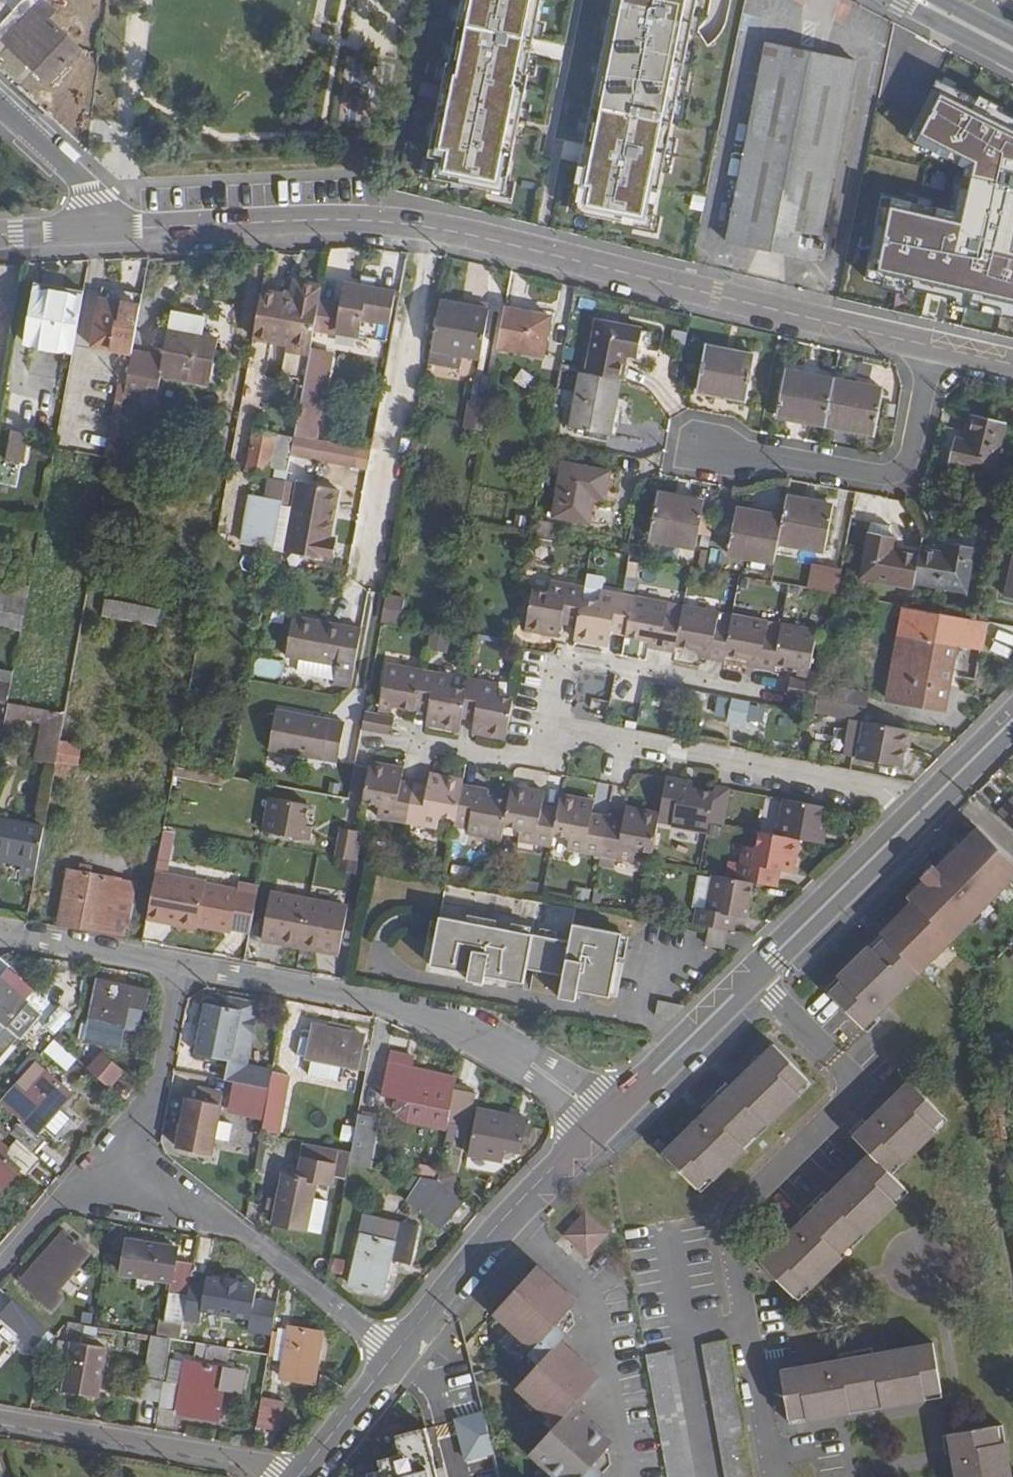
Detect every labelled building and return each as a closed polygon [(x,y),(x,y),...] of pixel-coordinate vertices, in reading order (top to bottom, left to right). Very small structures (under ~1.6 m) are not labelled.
[(54,12),(42,0),(23,0),(14,10),(0,25),(0,36),(49,83),(79,50),(47,19),(54,12)] [(14,10),(23,0),(3,0),(14,10)] [(450,57),(448,57),(427,156),(436,158),(432,177),(503,192),(528,74),(526,74),(541,0),(462,0),(450,57)] [(574,197),(579,198),(577,211),(653,226),(697,0),(613,0),(574,197)] [(823,230),(856,61),(812,53),(768,44),(729,242),(817,258),(818,255),(823,256),(829,231),(823,230)] [(938,81),(909,139),(966,168),(957,212),(883,197),(867,279),(1012,313),(1012,119),(938,81)] [(37,282),(36,289),(83,297),(84,290),(37,282)] [(294,296),(261,290),(253,337),(291,344),(290,348),(310,352),(322,287),(297,283),(294,296)] [(387,339),(396,292),(346,283),(336,329),(387,339)] [(36,289),(26,342),(73,351),(83,297),(36,289)] [(100,298),(91,345),(132,352),(141,306),(100,298)] [(490,309),(440,299),(428,364),(458,369),(460,355),(481,358),(490,309)] [(554,315),(506,307),(499,347),(546,355),(554,315)] [(642,329),(597,321),(586,374),(621,380),(622,380),(627,355),(637,357),(642,329)] [(132,352),(124,396),(137,398),(139,389),(156,392),(160,374),(209,382),(218,339),(169,330),(163,356),(132,352)] [(747,399),(755,356),(706,347),(698,391),(747,399)] [(330,360),(312,357),(298,437),(315,441),(330,360)] [(786,372),(777,416),(825,425),(834,380),(786,372)] [(570,428),(610,435),(621,380),(586,374),(582,373),(570,428)] [(883,389),(834,380),(825,425),(875,434),(883,389)] [(461,429),(480,431),(484,403),(464,401),(461,429)] [(972,416),(967,441),(957,439),(950,465),(994,474),(1006,424),(972,416)] [(24,463),(30,434),(11,431),(5,460),(24,463)] [(265,586),(271,549),(274,550),(292,454),(295,439),(254,431),(246,470),(269,475),(265,497),(249,494),(241,544),(255,546),(247,583),(265,586)] [(356,467),(360,450),(315,441),(298,437),(295,437),(295,439),(292,454),(356,467)] [(604,499),(609,473),(564,464),(554,516),(588,522),(594,497),(604,499)] [(330,558),(334,538),(329,537),(338,488),(300,482),(287,550),(330,558)] [(696,548),(705,502),(659,493),(650,539),(696,548)] [(787,496),(784,516),(778,543),(825,552),(834,505),(787,496)] [(738,508),(728,554),(774,563),(778,543),(784,516),(738,508)] [(551,539),(554,523),(540,521),(537,536),(551,539)] [(871,526),(860,578),(914,588),(914,584),(920,554),(894,549),(896,531),(871,526)] [(921,550),(920,554),(914,584),(966,592),(974,550),(948,545),(947,554),(921,550)] [(838,595),(841,576),(816,571),(812,590),(838,595)] [(26,598),(29,585),(0,580),(0,592),(26,598)] [(558,636),(562,617),(577,620),(582,594),(583,588),(552,582),(550,589),(533,586),(526,629),(558,636)] [(597,596),(582,594),(577,620),(574,639),(608,645),(612,626),(626,629),(630,610),(632,597),(598,590),(597,596)] [(21,629),(26,598),(0,592),(0,624),(21,629)] [(403,600),(386,597),(381,623),(397,626),(403,600)] [(632,597),(630,610),(626,629),(624,637),(649,641),(659,643),(658,650),(673,653),(675,646),(681,619),(667,616),(670,604),(632,597)] [(155,627),(158,610),(103,599),(99,616),(155,627)] [(684,606),(681,619),(675,646),(699,650),(711,653),(709,659),(723,662),(725,655),(730,628),(718,626),(721,613),(684,606)] [(951,675),(976,679),(987,621),(981,621),(910,607),(906,607),(888,700),(945,710),(951,675)] [(732,616),(730,628),(725,655),(751,661),(762,662),(760,670),(773,671),(779,638),(767,636),(770,622),(732,616)] [(293,617),(287,656),(355,668),(362,629),(293,617)] [(782,625),(779,638),(773,671),(798,676),(799,670),(810,671),(818,631),(782,625)] [(659,643),(649,641),(647,648),(658,650),(659,643)] [(711,653),(699,650),(697,658),(709,659),(711,653)] [(762,662),(751,661),(750,667),(760,670),(762,662)] [(387,664),(380,704),(416,711),(417,702),(423,671),(387,664)] [(5,703),(10,672),(0,670),(0,703),(5,703)] [(810,671),(799,670),(798,676),(809,678),(810,671)] [(453,676),(423,671),(417,702),(429,705),(426,724),(460,731),(463,711),(468,685),(451,682),(453,676)] [(469,679),(468,685),(463,711),(476,714),(473,733),(506,740),(515,695),(497,692),(499,685),(469,679)] [(791,679),(791,684),(788,695),(818,701),(821,684),(791,679)] [(750,703),(734,701),(728,726),(744,729),(750,703)] [(42,723),(39,747),(57,750),(64,713),(27,707),(25,719),(42,723)] [(337,761),(344,723),(276,711),(269,749),(337,761)] [(394,718),(364,712),(361,730),(391,736),(394,718)] [(849,757),(901,766),(909,729),(856,719),(849,757)] [(370,763),(370,764),(363,806),(379,809),(378,817),(409,822),(414,789),(400,786),(403,768),(370,763)] [(427,791),(414,789),(409,822),(438,828),(440,819),(457,822),(458,819),(464,785),(465,779),(431,774),(427,791)] [(668,777),(667,777),(660,814),(658,825),(672,828),(673,826),(708,833),(710,823),(715,793),(693,788),(680,786),(681,780),(668,777)] [(694,782),(681,780),(680,786),(693,788),(694,782)] [(479,788),(464,785),(458,819),(471,821),(468,834),(502,839),(504,831),(509,800),(488,796),(478,794),(479,788)] [(511,786),(509,800),(504,831),(519,833),(518,841),(551,846),(552,840),(557,815),(541,812),(545,792),(511,786)] [(717,787),(715,793),(710,823),(720,824),(725,826),(732,789),(729,789),(717,787)] [(489,790),(479,788),(478,794),(488,796),(489,790)] [(561,795),(557,815),(552,840),(569,843),(568,850),(600,856),(607,824),(591,822),(595,802),(561,795)] [(270,799),(264,831),(303,838),(305,826),(309,806),(270,799)] [(824,808),(785,800),(778,835),(800,838),(825,843),(827,829),(820,828),(824,808)] [(1000,813),(1012,825),(1012,805),(1010,802),(1000,813)] [(622,827),(607,824),(600,856),(635,862),(637,855),(652,857),(658,825),(660,814),(626,807),(622,827)] [(0,818),(0,852),(21,856),(19,865),(25,866),(24,873),(34,874),(43,827),(0,818)] [(720,824),(710,823),(708,833),(707,835),(717,837),(720,824)] [(313,828),(305,826),(303,838),(311,839),(313,828)] [(162,829),(154,871),(166,873),(174,831),(162,829)] [(359,832),(340,829),(334,858),(354,861),(359,832)] [(916,968),(1012,878),(1012,866),(979,829),(935,870),(929,864),(917,875),(923,882),(874,927),(882,934),(916,968)] [(756,847),(745,846),(739,880),(753,882),(773,886),(776,870),(794,872),(800,838),(778,835),(759,831),(756,847)] [(0,852),(0,861),(19,865),(21,856),(0,852)] [(130,934),(137,882),(70,871),(60,921),(130,934)] [(166,873),(154,871),(145,918),(162,921),(163,916),(198,923),(205,883),(206,881),(166,873)] [(708,909),(699,908),(695,925),(709,927),(728,931),(731,916),(746,919),(753,882),(739,880),(714,875),(708,909)] [(205,883),(198,923),(197,925),(229,931),(230,928),(250,932),(259,887),(237,883),(236,889),(205,883)] [(340,953),(348,905),(273,892),(265,939),(279,941),(279,939),(324,948),(324,950),(340,953)] [(163,916),(162,921),(197,927),(197,925),(198,923),(163,916)] [(441,917),(432,965),(470,972),(468,980),(485,983),(486,976),(524,982),(527,968),(564,975),(559,997),(577,1001),(579,991),(610,997),(622,933),(573,925),(570,941),(441,917)] [(707,943),(724,947),(728,931),(709,927),(707,943)] [(865,1028),(921,973),(916,968),(882,934),(840,974),(825,988),(865,1028)] [(0,980),(0,1026),(4,1029),(36,992),(11,970),(2,981),(0,980)] [(121,1048),(125,1031),(140,1034),(149,991),(100,981),(90,1025),(87,1040),(87,1041),(121,1048)] [(196,1054),(229,1061),(225,1082),(234,1083),(246,1086),(269,1091),(273,1071),(246,1067),(258,1005),(227,999),(225,1008),(206,1005),(196,1054)] [(61,1006),(44,1026),(57,1036),(74,1016),(61,1006)] [(87,1040),(90,1025),(82,1023),(79,1039),(87,1040)] [(335,1080),(338,1065),(367,1070),(370,1053),(361,1051),(364,1036),(314,1026),(307,1059),(314,1060),(310,1075),(335,1080)] [(61,1032),(55,1039),(65,1048),(71,1041),(61,1032)] [(63,1048),(54,1040),(46,1049),(55,1057),(63,1048)] [(813,1084),(774,1045),(731,1089),(725,1084),(702,1106),(707,1112),(665,1153),(702,1192),(722,1173),(796,1101),(813,1084)] [(105,1060),(93,1074),(115,1093),(127,1078),(105,1060)] [(45,1071),(35,1062),(26,1073),(36,1082),(45,1071)] [(431,1107),(438,1073),(388,1063),(381,1096),(431,1107)] [(446,1069),(441,1090),(454,1093),(455,1088),(458,1072),(446,1069)] [(2,1101),(24,1121),(12,1135),(16,1138),(34,1154),(47,1139),(40,1132),(43,1129),(60,1144),(78,1123),(61,1108),(72,1094),(45,1071),(36,1082),(26,1073),(2,1101)] [(273,1072),(269,1091),(265,1113),(261,1134),(280,1137),(291,1075),(273,1072)] [(861,1121),(849,1133),(872,1155),(827,1197),(823,1194),(800,1216),(804,1219),(761,1262),(799,1300),(911,1192),(893,1175),(950,1120),(910,1081),(867,1125),(861,1121)] [(234,1083),(229,1105),(242,1108),(256,1111),(265,1113),(269,1091),(246,1086),(234,1083)] [(217,1120),(223,1093),(198,1088),(196,1099),(188,1097),(178,1148),(210,1156),(214,1138),(217,1120)] [(455,1088),(454,1093),(447,1133),(471,1138),(468,1156),(505,1163),(508,1150),(521,1152),(527,1119),(474,1108),(476,1093),(455,1088)] [(256,1111),(242,1108),(241,1114),(255,1117),(256,1111)] [(1000,1113),(993,1114),(998,1137),(1005,1137),(1000,1113)] [(380,1118),(358,1114),(351,1152),(349,1164),(372,1169),(380,1118)] [(232,1123),(217,1120),(214,1138),(228,1141),(232,1123)] [(236,1129),(231,1149),(245,1152),(250,1132),(236,1129)] [(267,1138),(261,1137),(255,1169),(261,1170),(267,1138)] [(20,1170),(27,1175),(40,1159),(34,1154),(16,1138),(2,1153),(0,1152),(0,1193),(20,1170)] [(323,1235),(335,1177),(346,1179),(349,1164),(351,1152),(304,1143),(297,1177),(283,1174),(274,1224),(323,1235)] [(439,1179),(437,1179),(443,1184),(456,1195),(457,1175),(440,1171),(439,1179)] [(419,1212),(439,1228),(463,1201),(456,1195),(443,1184),(419,1212)] [(588,1259),(611,1237),(588,1213),(565,1236),(588,1259)] [(384,1290),(390,1261),(398,1263),(400,1257),(410,1259),(417,1227),(367,1215),(351,1284),(384,1290)] [(67,1235),(22,1286),(54,1314),(64,1303),(58,1298),(93,1258),(67,1235)] [(345,1238),(335,1236),(331,1256),(333,1257),(330,1273),(342,1276),(346,1259),(341,1259),(345,1238)] [(172,1282),(166,1321),(183,1324),(184,1320),(189,1288),(193,1266),(175,1263),(178,1249),(127,1241),(121,1273),(172,1282)] [(410,1259),(400,1257),(398,1263),(409,1265),(410,1259)] [(541,1271),(495,1318),(533,1355),(528,1361),(538,1370),(511,1399),(550,1436),(522,1465),(535,1476),(603,1476),(608,1472),(613,1454),(609,1450),(613,1446),(575,1410),(598,1385),(560,1348),(574,1333),(574,1320),(570,1317),(578,1308),(541,1271)] [(205,1291),(189,1288),(184,1320),(200,1322),(202,1311),(252,1319),(251,1332),(273,1336),(275,1326),(277,1309),(278,1303),(256,1300),(258,1285),(207,1277),(205,1291)] [(1,1310),(32,1335),(43,1324),(10,1299),(1,1310)] [(286,1311),(277,1309),(275,1326),(283,1328),(286,1311)] [(67,1334),(91,1337),(93,1324),(71,1321),(68,1324),(67,1334)] [(0,1329),(0,1359),(19,1336),(5,1324),(0,1329)] [(275,1326),(273,1336),(270,1355),(270,1356),(276,1357),(275,1360),(284,1362),(282,1377),(317,1383),(325,1333),(289,1327),(288,1328),(283,1328),(275,1326)] [(153,1335),(143,1400),(161,1403),(164,1382),(166,1369),(171,1338),(153,1335)] [(726,1476),(753,1476),(729,1341),(703,1345),(726,1476)] [(99,1398),(107,1348),(72,1342),(64,1392),(99,1398)] [(194,1356),(228,1361),(231,1348),(213,1345),(196,1342),(194,1356)] [(945,1398),(936,1344),(874,1354),(873,1348),(840,1354),(840,1360),(782,1371),(792,1424),(857,1413),(945,1398)] [(668,1476),(697,1476),(675,1350),(647,1355),(668,1476)] [(167,1382),(164,1382),(161,1403),(160,1410),(219,1421),(224,1390),(242,1392),(246,1374),(172,1360),(167,1382)] [(287,1402),(263,1398),(259,1427),(282,1431),(287,1402)] [(451,1420),(464,1463),(492,1455),(480,1412),(451,1420)] [(1004,1425),(943,1435),(946,1452),(952,1451),(953,1454),(957,1476),(1012,1476),(1012,1471),(1004,1425)] [(424,1428),(394,1435),(402,1466),(368,1475),(369,1476),(437,1476),(424,1428)]
